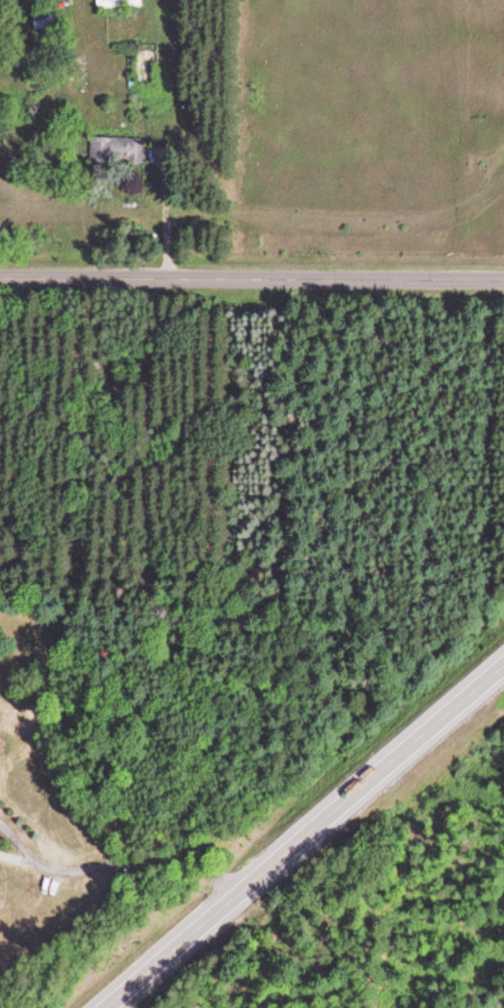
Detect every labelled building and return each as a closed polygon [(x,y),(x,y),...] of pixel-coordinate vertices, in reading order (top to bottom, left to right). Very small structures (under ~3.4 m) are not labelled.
[(136,9),(136,0),(91,0),(92,9),(136,9)] [(88,139),(88,165),(142,165),(142,140),(88,139)]
